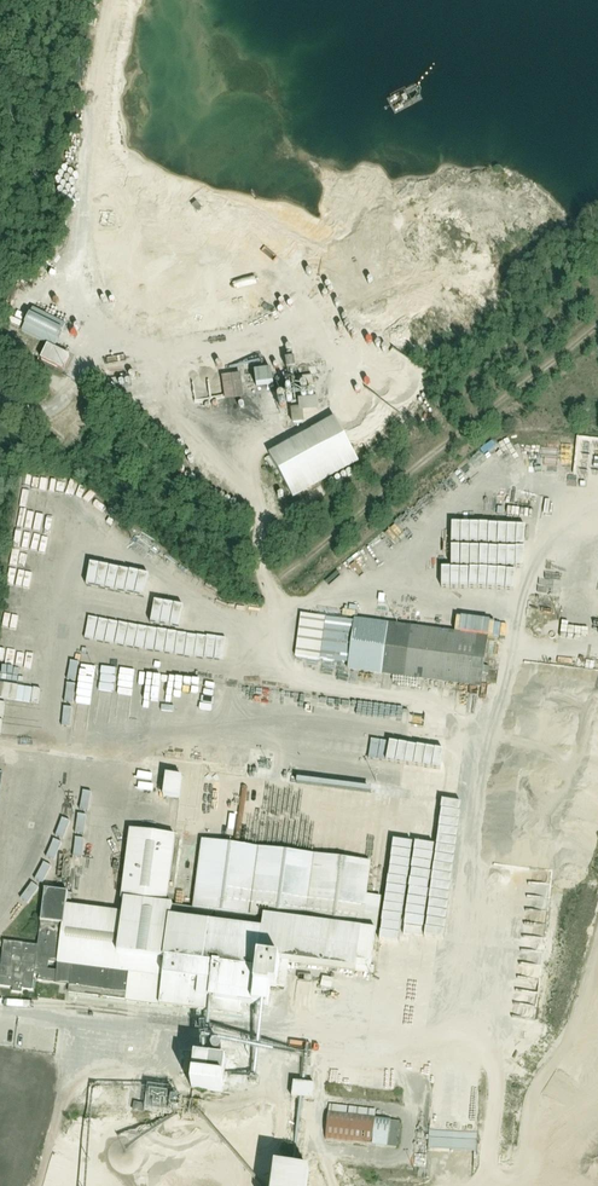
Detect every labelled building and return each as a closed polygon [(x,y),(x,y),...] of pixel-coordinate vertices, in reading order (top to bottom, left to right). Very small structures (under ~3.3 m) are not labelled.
[(296,311),(290,294),(278,299),(285,315),(296,311)] [(267,307),(274,324),(285,319),(278,302),(267,307)] [(54,348),(65,325),(33,309),(21,332),(54,348)] [(255,318),(264,330),(273,324),(263,312),(255,318)] [(239,321),(223,325),(227,338),(242,333),(239,321)] [(70,357),(48,346),(41,360),(63,371),(70,357)] [(291,378),(299,378),(298,360),(290,361),(291,378)] [(255,374),(257,388),(274,386),(272,372),(255,374)] [(123,390),(122,379),(109,380),(110,390),(123,390)] [(210,398),(212,390),(202,387),(200,396),(210,398)] [(213,396),(214,407),(226,406),(225,394),(213,396)] [(291,411),(293,425),(305,424),(304,414),(320,412),(318,399),(299,401),(300,410),(291,411)] [(211,408),(210,400),(190,401),(191,409),(211,408)] [(194,415),(195,420),(213,417),(212,412),(194,415)] [(269,455),(292,497),(357,461),(334,419),(269,455)] [(271,454),(260,429),(244,436),(255,461),(259,459),(264,471),(269,469),(263,457),(271,454)] [(326,618),(321,660),(349,664),(348,669),(481,687),(483,674),(488,675),(488,669),(483,668),(487,639),(354,621),(354,622),(326,618)] [(167,776),(164,797),(169,798),(175,799),(180,799),(183,778),(178,777),(172,776),(167,776)] [(576,835),(576,825),(563,825),(563,835),(576,835)] [(277,989),(280,961),(373,973),(374,966),(371,966),(380,896),(377,895),(370,894),(366,894),(370,862),(365,862),(358,861),(350,860),(343,859),(336,858),(328,857),(321,856),(314,855),(306,854),(299,853),(291,852),(284,851),(277,850),(269,849),(262,848),(255,847),(247,847),(240,846),(233,845),(203,841),(195,909),(167,905),(176,837),(171,836),(165,835),(131,831),(122,900),(125,900),(123,913),(67,905),(68,893),(45,890),(38,946),(3,942),(0,967),(0,986),(13,988),(12,992),(22,993),(22,989),(32,990),(34,976),(38,976),(37,981),(69,985),(68,992),(126,999),(126,1001),(208,1011),(209,999),(213,1000),(211,1010),(240,1014),(241,1003),(268,1007),(270,988),(277,989)] [(213,1049),(214,1057),(223,1055),(221,1047),(213,1049)] [(192,1088),(223,1092),(226,1062),(195,1058),(192,1088)] [(308,1099),(309,1087),(296,1084),(294,1098),(308,1099)] [(143,1113),(145,1105),(134,1103),(132,1111),(143,1113)] [(372,1147),(376,1117),(328,1110),(324,1140),(372,1147)] [(432,1131),(432,1151),(480,1151),(480,1131),(432,1131)] [(273,1185),(308,1185),(309,1172),(275,1167),(273,1185)]
